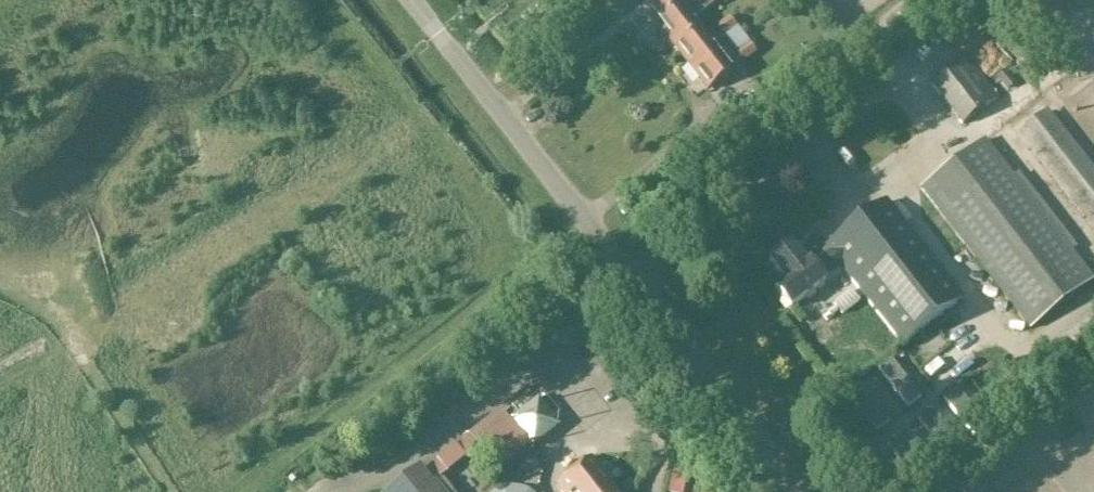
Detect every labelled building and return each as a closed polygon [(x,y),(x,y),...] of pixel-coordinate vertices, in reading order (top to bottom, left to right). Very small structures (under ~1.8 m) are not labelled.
[(694,21),(717,4),(714,0),(669,0),(648,17),(649,18),(649,17),(669,42),(694,21)] [(729,19),(717,29),(724,38),(736,28),(729,19)] [(688,67),(714,46),(694,21),(669,42),(688,67)] [(749,45),(737,54),(744,63),(756,54),(749,45)] [(714,46),(688,67),(707,91),(706,91),(707,92),(734,71),(733,70),(733,71),(714,46)] [(963,126),(997,99),(964,58),(930,85),(963,126)] [(1047,112),(1015,136),(1093,237),(1093,172),(1047,112)] [(1093,283),(1093,281),(984,142),(920,192),(1030,332),(1093,283)] [(831,154),(808,170),(826,197),(849,182),(831,154)] [(825,283),(842,270),(902,347),(962,300),(886,203),(827,250),(830,254),(813,267),(810,263),(807,266),(791,245),(769,262),(785,283),(775,291),(790,311),(826,284),(825,283)] [(677,216),(684,211),(680,206),(674,211),(677,216)] [(892,365),(871,377),(885,399),(905,387),(892,365)] [(422,470),(439,491),(472,491),(453,467),(477,448),(512,420),(537,401),(527,388),(422,470)] [(537,401),(512,420),(532,445),(563,420),(544,395),(537,401)] [(512,420),(477,448),(497,473),(532,445),(512,420)] [(591,462),(557,488),(560,491),(615,491),(591,462)] [(422,470),(420,466),(387,491),(439,491),(422,470)]
